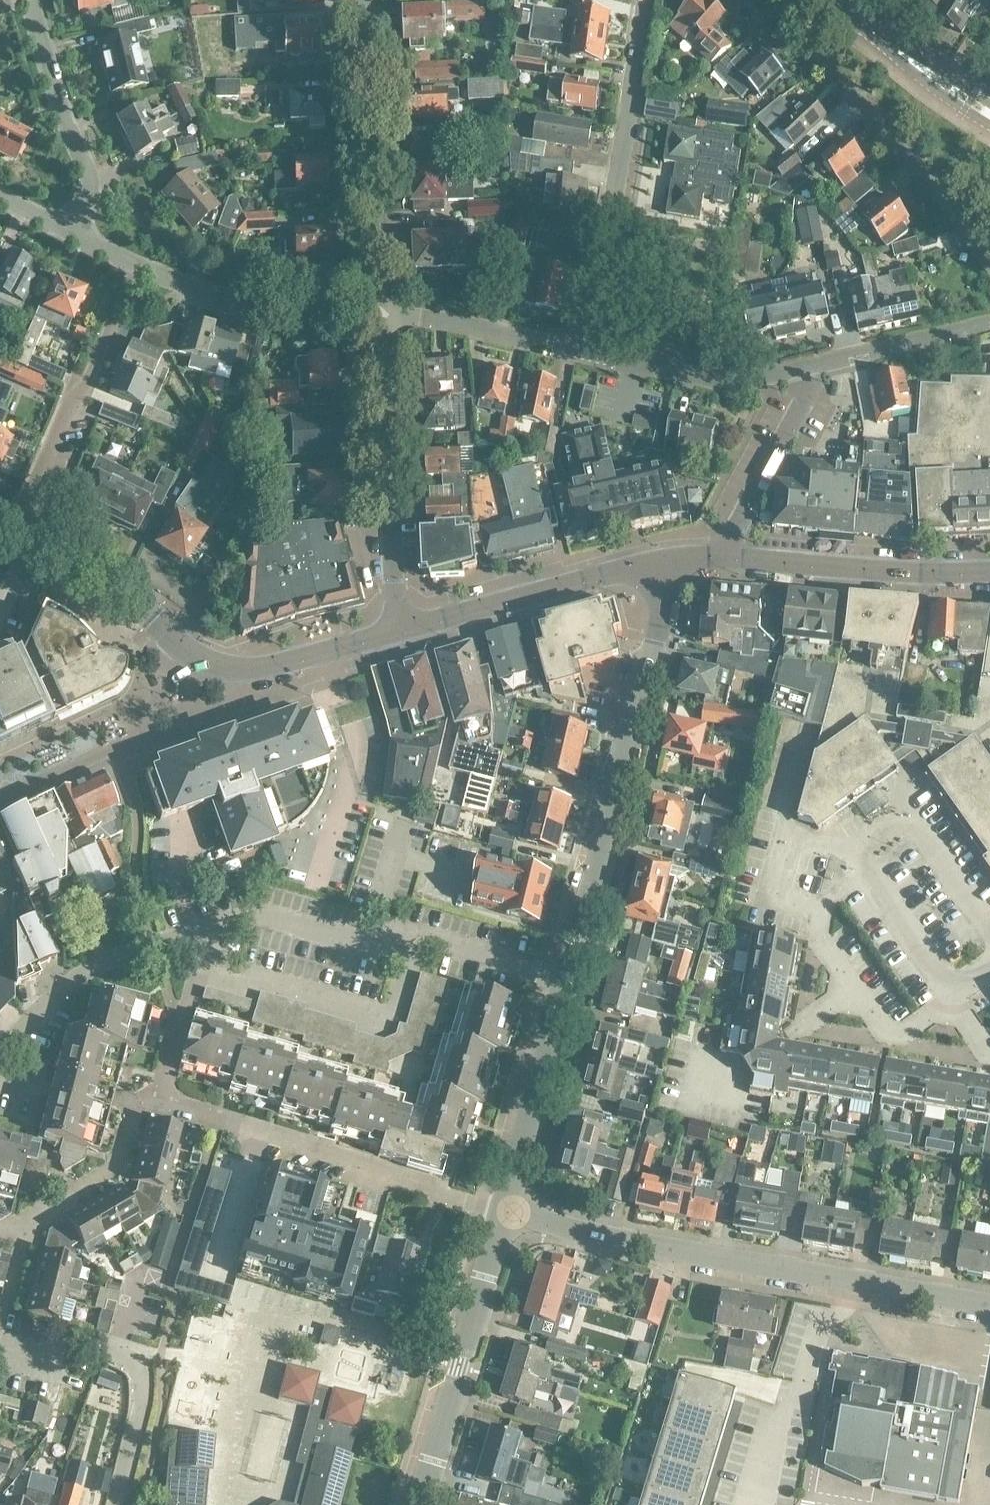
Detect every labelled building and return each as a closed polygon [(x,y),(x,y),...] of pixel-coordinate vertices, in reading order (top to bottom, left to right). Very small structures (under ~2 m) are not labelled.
[(109,3),(111,10),(126,7),(125,0),(73,0),(75,7),(77,6),(78,11),(109,3)] [(669,26),(685,39),(689,34),(698,42),(693,47),(715,65),(731,46),(710,28),(723,13),(711,3),(710,4),(705,0),(692,0),(669,26)] [(940,12),(940,13),(948,0),(921,0),(940,12)] [(940,12),(937,17),(962,33),(973,18),(989,29),(989,0),(948,0),(940,13),(940,12)] [(445,22),(445,18),(484,16),(484,10),(483,1),(445,3),(445,8),(430,9),(430,12),(406,13),(408,40),(410,40),(411,51),(425,50),(425,40),(441,39),(440,23),(445,22)] [(529,10),(517,9),(515,24),(528,25),(529,10)] [(534,9),(531,26),(574,33),(605,38),(609,14),(577,9),(575,20),(564,19),(565,14),(534,9)] [(254,44),(275,43),(276,52),(285,51),(285,53),(318,51),(316,22),(284,24),(283,15),(253,17),(233,18),(235,50),(255,49),(254,44)] [(114,43),(100,46),(111,94),(144,87),(133,36),(151,32),(148,21),(111,29),(114,43)] [(574,33),(531,26),(530,26),(528,42),(571,50),(570,57),(602,61),(605,38),(574,33)] [(513,58),(541,62),(543,51),(514,47),(513,58)] [(740,75),(729,85),(739,96),(751,85),(760,95),(782,74),(762,53),(753,62),(744,52),(731,65),(740,75)] [(324,56),(286,58),(286,70),(325,68),(324,56)] [(541,62),(513,58),(512,58),(511,65),(511,69),(545,74),(547,63),(541,62)] [(456,64),(414,66),(415,80),(457,78),(456,64)] [(689,72),(695,80),(704,74),(698,66),(689,72)] [(548,87),(546,101),(562,103),(562,104),(593,109),(598,84),(581,81),(581,78),(566,76),(566,81),(552,78),(550,88),(548,87)] [(503,80),(467,81),(468,99),(504,97),(503,80)] [(238,97),(238,83),(216,82),(216,97),(238,97)] [(180,113),(189,108),(179,86),(167,89),(180,113)] [(446,98),(459,97),(458,90),(408,93),(409,119),(410,119),(426,118),(447,117),(447,104),(446,98)] [(323,122),(324,96),(303,96),(304,94),(268,93),(267,109),(279,109),(279,106),(284,106),(284,123),(291,123),(291,124),(308,123),(309,131),(321,131),(321,122),(323,122)] [(803,96),(794,105),(795,106),(793,108),(792,107),(790,108),(787,105),(781,98),(757,118),(771,135),(778,129),(784,136),(794,146),(795,147),(826,118),(808,100),(807,100),(803,96)] [(709,101),(706,123),(746,129),(749,107),(709,101)] [(193,118),(189,108),(180,113),(185,124),(194,119),(193,118)] [(125,140),(167,119),(163,111),(147,117),(142,110),(117,122),(125,140)] [(540,116),(535,142),(545,144),(547,144),(586,151),(591,125),(549,118),(540,116)] [(14,162),(27,138),(8,128),(10,123),(0,118),(0,154),(14,162)] [(426,128),(426,118),(410,119),(411,129),(426,128)] [(173,131),(167,119),(125,140),(135,160),(161,148),(157,138),(173,131)] [(703,133),(669,127),(663,161),(675,163),(672,180),(671,180),(666,214),(700,219),(703,199),(732,204),(741,150),(734,149),(736,137),(703,132),(703,133)] [(520,156),(520,155),(523,140),(509,137),(507,152),(520,156)] [(196,138),(175,142),(178,157),(199,152),(199,150),(196,138)] [(849,170),(862,159),(846,139),(821,160),(845,190),(842,192),(855,206),(876,188),(864,172),(857,179),(849,170)] [(271,150),(255,152),(256,162),(272,161),(271,150)] [(801,163),(793,152),(774,167),(782,177),(801,163)] [(178,182),(162,196),(191,232),(219,210),(189,175),(220,168),(214,155),(175,165),(178,182)] [(574,163),(511,156),(512,169),(532,171),(532,175),(545,177),(541,210),(579,214),(583,181),(572,180),(574,163)] [(282,173),(275,174),(276,192),(297,191),(297,186),(325,185),(324,181),(328,178),(327,173),(324,171),(323,158),(281,161),(282,173)] [(783,180),(770,190),(789,197),(793,192),(812,178),(801,163),(782,177),(782,178),(783,180)] [(412,187),(408,187),(409,200),(413,199),(413,202),(414,202),(415,214),(444,213),(443,201),(473,200),(471,173),(441,175),(441,170),(411,171),(412,187)] [(771,177),(755,173),(753,185),(769,188),(771,177)] [(632,223),(654,227),(661,183),(639,180),(632,223)] [(872,209),(863,217),(869,225),(880,238),(906,218),(891,198),(890,198),(887,195),(871,208),(872,209)] [(237,233),(242,220),(244,216),(234,196),(229,198),(219,226),(237,233)] [(254,212),(254,205),(247,200),(241,201),(240,206),(243,213),(254,212)] [(512,200),(468,202),(468,220),(513,217),(512,200)] [(869,225),(863,217),(855,207),(835,224),(846,238),(861,226),(864,229),(869,225)] [(816,208),(800,212),(806,241),(822,238),(821,231),(816,208)] [(244,216),(242,220),(237,233),(274,231),(273,214),(244,216)] [(734,232),(739,232),(751,234),(753,223),(736,220),(734,232)] [(516,221),(510,253),(523,255),(524,252),(530,222),(516,221)] [(416,255),(413,255),(413,267),(416,267),(416,270),(467,268),(466,235),(464,236),(463,223),(425,225),(425,237),(415,237),(416,255)] [(294,242),(295,258),(329,257),(329,252),(332,251),(332,244),(329,243),(328,230),(293,232),(292,229),(276,230),(277,243),(285,243),(294,242)] [(541,232),(524,302),(536,305),(536,306),(556,310),(565,272),(569,273),(576,241),(541,232)] [(751,234),(739,232),(734,264),(747,266),(746,273),(759,275),(762,246),(751,244),(752,234),(751,234)] [(916,238),(891,246),(894,257),(919,252),(916,238)] [(294,242),(285,243),(286,259),(295,258),(294,242)] [(825,254),(828,270),(842,268),(838,252),(825,254)] [(872,281),(877,280),(876,276),(871,254),(861,256),(867,278),(868,282),(849,286),(854,309),(859,332),(883,327),(872,281)] [(9,256),(0,273),(0,296),(3,298),(0,303),(0,304),(19,314),(34,286),(27,281),(33,269),(30,268),(30,263),(25,261),(22,263),(9,256)] [(890,277),(877,280),(872,281),(883,327),(902,323),(902,322),(919,319),(914,296),(912,296),(906,270),(889,274),(890,277)] [(789,292),(781,293),(784,308),(793,306),(793,304),(801,303),(805,323),(828,318),(820,285),(808,287),(805,276),(786,280),(789,292)] [(46,323),(65,331),(83,290),(57,278),(46,304),(41,301),(16,363),(27,368),(32,357),(46,323)] [(754,299),(742,302),(750,335),(774,330),(776,339),(805,333),(803,323),(805,323),(801,303),(793,304),(793,306),(784,308),(781,293),(774,295),(771,283),(752,288),(754,299)] [(171,326),(156,330),(170,355),(177,355),(189,359),(185,369),(206,376),(206,375),(202,374),(215,324),(202,320),(200,326),(185,321),(182,330),(171,326)] [(839,325),(843,344),(852,342),(848,323),(839,325)] [(225,327),(215,324),(202,374),(206,375),(206,376),(213,378),(217,366),(231,371),(225,389),(236,393),(250,349),(237,345),(239,338),(224,333),(225,327)] [(79,327),(73,340),(84,345),(85,341),(91,327),(88,325),(86,330),(79,327)] [(170,355),(156,330),(140,335),(136,345),(127,342),(122,358),(117,357),(113,367),(162,386),(165,374),(157,371),(162,356),(170,355)] [(260,331),(257,345),(267,348),(270,333),(260,331)] [(298,360),(294,362),(295,371),(298,374),(298,386),(309,386),(310,390),(337,389),(335,357),(309,358),(309,359),(302,359),(298,360)] [(462,396),(461,383),(453,383),(451,358),(419,361),(422,398),(452,395),(453,396),(462,396)] [(487,367),(481,399),(493,402),(491,411),(505,415),(507,405),(508,405),(510,395),(508,392),(512,373),(501,370),(499,368),(493,366),(490,368),(487,367)] [(162,386),(113,367),(110,379),(113,380),(108,397),(142,408),(145,395),(158,399),(162,386)] [(25,370),(19,383),(41,393),(47,381),(25,370)] [(461,383),(471,382),(470,370),(460,371),(461,383)] [(878,386),(870,388),(877,423),(893,420),(891,413),(916,408),(917,396),(908,397),(903,373),(876,378),(878,386)] [(520,419),(535,422),(549,425),(554,402),(552,401),(556,382),(531,377),(522,375),(519,391),(528,393),(525,409),(522,409),(520,419)] [(916,422),(915,439),(908,439),(908,445),(913,534),(919,534),(919,536),(953,533),(989,531),(989,378),(949,377),(949,384),(919,383),(916,422)] [(296,380),(268,382),(269,407),(297,405),(296,388),(296,380)] [(11,390),(0,385),(0,417),(11,390)] [(584,391),(580,410),(590,413),(595,393),(584,391)] [(452,395),(422,398),(421,398),(424,431),(455,429),(455,428),(466,428),(465,414),(454,414),(453,396),(452,395)] [(105,407),(100,418),(136,432),(141,421),(105,407)] [(180,420),(146,407),(142,418),(176,431),(180,420)] [(305,407),(277,409),(277,427),(294,426),(295,448),(295,455),(311,453),(343,451),(342,417),(306,420),(305,407)] [(660,412),(651,451),(664,454),(667,441),(673,415),(660,412)] [(202,556),(192,550),(239,478),(212,459),(205,453),(210,445),(221,422),(207,415),(195,439),(180,469),(195,477),(191,482),(184,492),(175,506),(182,510),(177,517),(176,516),(157,545),(169,554),(167,557),(180,566),(182,563),(183,563),(184,562),(194,568),(202,556)] [(687,418),(673,415),(667,441),(681,444),(679,450),(678,455),(683,460),(702,465),(707,464),(709,456),(716,424),(687,418)] [(515,421),(502,419),(499,441),(512,443),(515,421)] [(538,454),(550,456),(556,431),(544,429),(538,454)] [(606,536),(606,535),(624,530),(624,532),(627,532),(627,529),(634,527),(634,529),(642,527),(642,528),(663,524),(662,522),(682,517),(681,515),(688,513),(683,491),(676,492),(670,466),(614,479),(603,429),(563,438),(568,460),(560,461),(567,490),(556,492),(567,543),(587,539),(587,541),(606,536)] [(3,456),(11,460),(17,446),(8,442),(9,440),(0,436),(0,462),(3,456)] [(865,447),(862,446),(853,535),(854,535),(854,536),(914,541),(913,534),(908,445),(865,441),(865,447)] [(853,535),(862,446),(845,445),(843,469),(799,465),(797,487),(777,485),(773,527),(794,529),(794,530),(796,530),(853,535)] [(473,521),(469,475),(469,474),(461,474),(460,448),(427,449),(429,476),(443,475),(443,487),(454,487),(454,501),(443,501),(427,501),(427,523),(422,530),(424,567),(422,567),(422,570),(431,577),(432,579),(433,583),(465,579),(465,571),(477,568),(477,567),(475,548),(480,547),(483,563),(490,561),(482,526),(468,529),(468,521),(473,521)] [(550,456),(538,454),(535,468),(550,467),(552,457),(550,456)] [(92,477),(80,503),(94,510),(92,513),(105,519),(129,474),(98,460),(90,476),(92,477)] [(306,504),(309,505),(309,509),(343,506),(343,502),(346,502),(345,492),(342,491),(341,478),(324,478),(323,476),(310,477),(309,466),(283,467),(284,485),(277,486),(278,505),(305,503),(306,504)] [(501,472),(469,475),(473,521),(468,521),(468,529),(482,526),(490,561),(552,547),(545,514),(554,510),(544,467),(502,476),(501,472)] [(129,474),(105,519),(118,526),(120,522),(136,530),(149,502),(160,507),(176,476),(162,469),(153,487),(144,483),(129,474)] [(303,523),(302,508),(274,510),(275,525),(303,523)] [(245,534),(237,625),(242,637),(294,618),(357,603),(337,523),(245,534)] [(706,606),(702,642),(730,645),(730,650),(735,651),(734,656),(740,657),(777,662),(783,642),(791,598),(760,595),(761,593),(714,588),(712,607),(706,606)] [(794,720),(817,727),(823,728),(843,648),(850,599),(849,599),(849,604),(837,603),(838,598),(799,594),(798,594),(797,599),(791,598),(786,629),(784,648),(780,662),(776,673),(767,701),(764,711),(784,717),(794,720)] [(875,600),(875,599),(873,598),(872,600),(855,598),(855,597),(852,597),(852,598),(850,598),(850,599),(843,648),(823,728),(819,744),(798,819),(814,824),(819,829),(834,818),(852,806),(866,796),(887,781),(899,773),(895,767),(890,760),(888,758),(891,743),(905,746),(905,750),(907,751),(906,752),(907,754),(907,756),(908,758),(909,758),(910,759),(910,760),(912,761),(913,761),(915,762),(917,762),(919,761),(920,761),(922,760),(923,759),(924,757),(925,756),(925,754),(927,754),(927,753),(929,745),(933,746),(942,758),(945,763),(939,768),(931,773),(926,777),(928,781),(939,797),(989,868),(989,620),(984,656),(973,722),(920,709),(927,668),(905,664),(909,641),(918,608),(919,604),(917,604),(917,602),(915,602),(914,602),(914,604),(896,602),(896,600),(894,600),(894,602),(875,600)] [(533,626),(520,630),(536,691),(537,691),(539,698),(551,701),(552,698),(586,705),(578,668),(613,658),(613,659),(616,659),(621,657),(618,647),(615,635),(614,633),(621,630),(614,604),(604,607),(602,602),(542,618),(544,623),(533,626)] [(44,607),(23,653),(54,720),(114,692),(120,686),(124,679),(126,672),(126,666),(118,660),(109,658),(100,658),(98,658),(95,652),(98,651),(88,636),(75,624),(60,614),(44,607)] [(989,620),(989,610),(933,607),(932,629),(929,629),(928,654),(984,656),(989,620)] [(517,696),(536,691),(520,630),(516,631),(499,636),(488,638),(481,640),(483,648),(492,682),(490,682),(491,687),(494,721),(497,751),(502,753),(505,745),(517,696)] [(492,682),(483,648),(476,650),(473,641),(437,651),(440,665),(450,700),(452,699),(460,724),(448,768),(473,775),(464,808),(486,812),(494,781),(502,753),(497,751),(494,721),(491,687),(490,682),(492,682)] [(52,720),(18,646),(0,642),(0,745),(52,720)] [(719,653),(715,671),(717,672),(714,685),(730,689),(733,671),(746,675),(749,664),(740,661),(740,657),(719,653)] [(408,661),(386,668),(400,715),(405,714),(411,733),(415,732),(418,742),(438,736),(439,730),(437,721),(441,720),(434,694),(437,693),(427,658),(409,664),(408,661)] [(717,672),(715,671),(685,664),(679,690),(706,696),(704,705),(705,705),(726,708),(730,689),(714,685),(717,672)] [(400,715),(386,668),(375,671),(373,676),(387,723),(391,740),(384,798),(428,804),(448,718),(441,720),(437,721),(439,730),(438,736),(418,742),(415,732),(411,733),(405,714),(400,715)] [(763,712),(726,708),(705,705),(703,722),(762,730),(763,713),(763,712)] [(550,748),(580,755),(583,745),(585,745),(588,734),(585,733),(586,731),(575,728),(578,717),(554,711),(551,723),(556,724),(553,737),(541,734),(539,745),(550,748)] [(327,774),(328,760),(334,758),(318,714),(295,722),(293,716),(232,737),(230,734),(198,745),(199,749),(159,763),(161,770),(145,776),(160,820),(212,801),(230,854),(274,839),(273,835),(286,830),(298,822),(309,813),(317,801),(323,788),(327,774)] [(672,722),(666,750),(696,757),(694,768),(723,774),(728,751),(708,747),(711,734),(703,732),(703,729),(672,722)] [(514,739),(531,743),(533,735),(517,731),(514,739)] [(531,743),(514,739),(512,747),(529,751),(531,743)] [(580,755),(550,748),(545,772),(574,779),(575,776),(577,777),(580,765),(578,765),(580,755)] [(505,762),(502,774),(522,778),(524,767),(505,762)] [(71,789),(56,795),(77,841),(93,833),(91,829),(97,826),(99,828),(114,821),(111,811),(117,807),(106,781),(96,778),(71,790),(71,789)] [(705,794),(700,815),(733,823),(738,803),(705,794)] [(498,810),(563,826),(565,816),(567,817),(570,805),(568,805),(568,802),(539,795),(536,808),(516,803),(515,806),(499,802),(498,810)] [(651,828),(648,839),(662,843),(661,847),(683,853),(690,824),(695,804),(686,802),(686,803),(657,796),(656,797),(652,797),(650,808),(653,810),(649,828),(651,828)] [(0,816),(0,826),(18,864),(12,867),(17,877),(13,879),(12,926),(14,960),(15,986),(15,987),(41,974),(38,968),(50,962),(54,952),(39,921),(66,908),(66,839),(61,828),(66,825),(52,797),(25,809),(24,805),(0,816)] [(417,806),(413,820),(434,827),(439,813),(417,806)] [(563,826),(498,810),(496,818),(512,822),(511,823),(531,828),(527,843),(557,851),(557,848),(560,849),(562,837),(560,836),(563,826)] [(489,845),(513,851),(517,838),(492,832),(489,845)] [(106,839),(92,845),(106,875),(110,874),(125,867),(118,836),(106,841),(106,839)] [(9,890),(7,858),(0,844),(0,894),(9,890)] [(110,874),(106,875),(92,845),(67,857),(88,902),(116,889),(110,874)] [(672,866),(671,865),(641,858),(638,872),(634,871),(630,885),(665,894),(672,866)] [(716,879),(719,865),(692,859),(689,872),(716,879)] [(480,860),(475,881),(516,891),(521,870),(480,860)] [(521,869),(521,870),(516,891),(545,898),(551,876),(521,869)] [(510,914),(516,891),(475,881),(475,882),(479,883),(474,905),(510,914)] [(665,894),(630,885),(627,899),(629,899),(627,914),(658,922),(653,941),(678,947),(692,951),(694,943),(697,944),(700,931),(665,921),(671,896),(665,894)] [(545,898),(516,891),(510,914),(510,916),(539,923),(545,898)] [(710,925),(706,938),(716,941),(720,927),(710,925)] [(748,954),(795,963),(797,951),(793,950),(795,940),(752,932),(748,954)] [(609,987),(662,1000),(665,988),(655,985),(654,984),(641,981),(643,970),(650,943),(632,938),(625,965),(615,963),(609,987)] [(695,951),(692,951),(678,947),(670,974),(666,987),(670,988),(666,1001),(667,1002),(679,1005),(695,951)] [(15,1002),(16,987),(15,987),(15,986),(14,960),(11,960),(11,952),(0,955),(0,1016),(15,1002)] [(702,954),(698,967),(708,970),(712,957),(702,954)] [(748,954),(744,976),(787,983),(789,973),(793,974),(795,963),(748,954)] [(708,970),(698,967),(694,981),(704,984),(708,970)] [(787,983),(744,976),(741,997),(748,998),(787,1005),(789,994),(785,993),(787,983)] [(450,983),(439,980),(426,1026),(437,1029),(450,983)] [(52,1086),(49,1097),(44,1116),(43,1117),(38,1135),(49,1138),(47,1143),(57,1155),(63,1162),(60,1164),(64,1172),(85,1160),(88,1149),(99,1151),(104,1134),(111,1108),(94,1104),(96,1096),(97,1093),(114,1097),(116,1088),(121,1068),(121,1067),(127,1047),(142,1050),(148,1024),(152,1009),(153,1007),(148,1006),(150,998),(150,997),(120,989),(104,985),(104,986),(102,994),(91,992),(91,993),(87,1008),(85,1017),(80,1034),(72,1031),(67,1030),(67,1033),(66,1034),(61,1053),(55,1074),(53,1081),(52,1086)] [(662,1000),(609,987),(603,1011),(631,1019),(634,1006),(659,1012),(662,1000)] [(192,1017),(178,1070),(230,1084),(228,1091),(279,1106),(278,1113),(330,1128),(328,1134),(379,1149),(377,1157),(435,1173),(442,1149),(461,1155),(469,1129),(473,1130),(477,1118),(472,1117),(476,1103),(483,1105),(487,1090),(492,1091),(498,1068),(494,1067),(498,1053),(504,1055),(509,1040),(513,1041),(520,1018),(515,1017),(519,1002),(469,988),(454,1039),(448,1037),(433,1089),(426,1088),(417,1119),(392,1112),(396,1097),(330,1078),(332,1072),(280,1056),(282,1050),(230,1035),(232,1028),(192,1017)] [(205,989),(202,1000),(248,1013),(251,1002),(205,989)] [(787,1005),(748,998),(744,1019),(733,1017),(731,1028),(725,1027),(720,1051),(739,1055),(745,1020),(780,1026),(781,1016),(785,1017),(787,1005)] [(679,1005),(667,1002),(663,1015),(676,1018),(679,1005)] [(297,1036),(300,1025),(254,1012),(251,1023),(297,1036)] [(745,1020),(739,1055),(740,1055),(746,1064),(754,1074),(754,1075),(788,1081),(794,1046),(792,1046),(785,1036),(779,1027),(780,1026),(745,1020)] [(428,1033),(417,1030),(411,1052),(422,1055),(428,1033)] [(648,1035),(629,1030),(626,1041),(645,1046),(648,1035)] [(347,1055),(350,1045),(304,1031),(301,1043),(347,1055)] [(621,1057),(624,1045),(595,1038),(588,1063),(617,1070),(626,1073),(654,1080),(657,1068),(638,1063),(638,1061),(621,1057)] [(788,1081),(754,1075),(750,1094),(775,1098),(776,1092),(787,1094),(788,1089),(808,1093),(816,1046),(805,1044),(804,1048),(794,1046),(788,1081)] [(828,1049),(816,1046),(808,1093),(830,1097),(837,1054),(827,1052),(828,1049)] [(837,1054),(830,1097),(851,1100),(852,1093),(859,1054),(847,1052),(847,1056),(837,1054)] [(388,1066),(386,1063),(355,1053),(352,1065),(386,1074),(388,1066)] [(870,1056),(859,1054),(852,1093),(874,1097),(880,1062),(870,1060),(870,1056)] [(903,1110),(911,1063),(899,1061),(899,1065),(888,1063),(881,1106),(882,1106),(882,1108),(903,1112),(903,1110)] [(617,1070),(588,1063),(582,1088),(611,1095),(610,1096),(619,1099),(626,1073),(617,1070)] [(923,1065),(911,1063),(903,1110),(917,1112),(916,1115),(924,1116),(924,1113),(932,1071),(922,1069),(923,1065)] [(932,1071),(924,1113),(945,1117),(954,1071),(942,1069),(941,1072),(932,1071)] [(954,1071),(945,1117),(960,1119),(959,1124),(966,1125),(974,1078),(965,1076),(965,1073),(954,1071)] [(966,1125),(988,1129),(989,1119),(989,1077),(985,1076),(984,1080),(974,1078),(966,1125)] [(625,1106),(621,1121),(643,1127),(647,1111),(625,1106)] [(149,1120),(144,1139),(177,1147),(182,1129),(149,1120)] [(565,1147),(631,1165),(634,1153),(620,1149),(619,1153),(606,1149),(607,1146),(597,1144),(601,1130),(572,1122),(565,1147)] [(692,1122),(689,1137),(708,1142),(712,1126),(692,1122)] [(845,1135),(847,1125),(833,1122),(831,1132),(845,1135)] [(803,1123),(801,1133),(815,1136),(817,1126),(803,1123)] [(861,1127),(847,1125),(845,1135),(859,1137),(861,1127)] [(12,1213),(15,1201),(17,1192),(25,1194),(31,1191),(45,1183),(50,1162),(41,1159),(43,1150),(33,1147),(34,1142),(31,1141),(30,1139),(0,1131),(0,1220),(12,1213)] [(897,1144),(899,1134),(885,1131),(884,1142),(897,1144)] [(913,1136),(899,1134),(897,1144),(911,1147),(913,1136)] [(806,1138),(790,1136),(788,1152),(804,1154),(806,1138)] [(144,1139),(139,1159),(172,1168),(177,1147),(144,1139)] [(940,1151),(942,1141),(928,1139),(926,1149),(940,1151)] [(956,1144),(942,1141),(940,1151),(954,1154),(956,1144)] [(842,1166),(845,1146),(826,1143),(823,1163),(842,1166)] [(194,1144),(192,1154),(204,1157),(206,1147),(194,1144)] [(657,1150),(645,1146),(639,1168),(651,1172),(657,1150)] [(631,1165),(565,1147),(558,1172),(587,1180),(591,1165),(614,1171),(607,1198),(621,1202),(631,1165)] [(204,1157),(192,1154),(190,1163),(202,1166),(204,1157)] [(670,1186),(673,1174),(676,1160),(665,1158),(662,1171),(661,1171),(657,1183),(644,1180),(637,1207),(641,1208),(640,1210),(650,1213),(650,1210),(663,1213),(670,1186)] [(709,1196),(695,1192),(689,1219),(691,1220),(691,1222),(700,1225),(701,1222),(714,1225),(721,1198),(724,1187),(734,1190),(742,1163),(720,1158),(713,1184),(712,1184),(709,1196)] [(139,1159),(133,1181),(139,1182),(137,1190),(159,1208),(164,1189),(166,1190),(172,1168),(139,1159)] [(743,1161),(742,1163),(734,1190),(730,1205),(739,1206),(735,1228),(741,1229),(741,1233),(757,1236),(765,1185),(755,1184),(758,1164),(743,1161)] [(941,1184),(955,1185),(958,1167),(944,1164),(941,1184)] [(670,1186),(663,1213),(666,1214),(665,1216),(675,1219),(675,1216),(689,1219),(695,1192),(701,1168),(691,1166),(688,1177),(673,1174),(670,1186)] [(246,1242),(240,1263),(294,1278),(293,1282),(348,1298),(365,1240),(315,1225),(326,1186),(267,1169),(252,1221),(254,1222),(248,1243),(246,1242)] [(765,1185),(757,1236),(772,1239),(773,1235),(779,1236),(783,1214),(794,1216),(795,1211),(797,1199),(798,1194),(799,1192),(802,1175),(786,1172),(783,1188),(765,1185)] [(121,1186),(103,1197),(120,1227),(126,1236),(144,1224),(143,1223),(141,1219),(159,1208),(137,1190),(137,1192),(127,1197),(121,1186)] [(794,1216),(791,1233),(805,1235),(803,1244),(829,1248),(835,1213),(821,1210),(824,1196),(799,1192),(798,1194),(797,1199),(795,1211),(794,1216)] [(103,1197),(85,1207),(103,1237),(120,1227),(103,1197)] [(68,1219),(50,1230),(71,1248),(72,1247),(81,1242),(82,1244),(84,1248),(85,1247),(94,1253),(108,1245),(102,1237),(103,1237),(85,1207),(67,1218),(68,1219)] [(860,1217),(835,1213),(829,1248),(854,1253),(855,1244),(869,1246),(873,1221),(860,1218),(860,1217)] [(371,1226),(374,1218),(360,1214),(358,1222),(371,1226)] [(164,1219),(152,1258),(152,1260),(150,1266),(166,1271),(180,1224),(164,1219)] [(886,1223),(873,1221),(869,1246),(882,1248),(880,1257),(906,1262),(912,1226),(887,1222),(886,1223)] [(946,1260),(959,1262),(958,1271),(983,1275),(989,1240),(989,1235),(989,1226),(977,1224),(974,1237),(964,1235),(964,1236),(950,1234),(946,1260)] [(937,1231),(912,1226),(906,1262),(931,1266),(933,1257),(946,1260),(950,1234),(937,1232),(937,1231)] [(42,1251),(37,1271),(78,1282),(82,1268),(80,1261),(69,1257),(71,1248),(50,1230),(49,1231),(44,1252),(42,1251)] [(390,1242),(376,1291),(403,1299),(417,1250),(390,1242)] [(146,1247),(138,1252),(145,1264),(152,1260),(152,1258),(146,1247)] [(4,1282),(10,1258),(10,1257),(9,1257),(0,1254),(0,1281),(4,1282)] [(137,1255),(128,1261),(133,1269),(142,1265),(137,1255)] [(542,1266),(534,1291),(579,1304),(587,1307),(587,1306),(595,1308),(598,1297),(566,1287),(570,1274),(574,1262),(554,1256),(551,1269),(542,1266)] [(37,1271),(31,1291),(65,1300),(68,1290),(81,1293),(83,1283),(78,1282),(37,1271)] [(648,1282),(636,1320),(659,1327),(671,1289),(648,1282)] [(122,1287),(107,1284),(105,1291),(120,1295),(122,1287)] [(31,1291),(26,1311),(57,1321),(58,1319),(61,1320),(70,1322),(76,1303),(65,1300),(31,1291)] [(579,1304),(534,1291),(527,1316),(555,1324),(558,1313),(575,1318),(579,1304)] [(744,1332),(750,1299),(724,1295),(722,1307),(721,1311),(715,1310),(713,1325),(718,1326),(718,1327),(734,1330),(744,1332)] [(354,1298),(350,1311),(373,1318),(377,1304),(354,1298)] [(776,1304),(750,1299),(744,1332),(742,1343),(739,1359),(751,1361),(756,1334),(770,1336),(771,1333),(776,1334),(779,1317),(774,1317),(776,1304)] [(103,1312),(113,1315),(116,1304),(106,1302),(103,1312)] [(113,1315),(103,1312),(99,1332),(108,1334),(113,1315)] [(324,1326),(319,1342),(319,1343),(336,1349),(341,1331),(324,1326)] [(585,1363),(589,1351),(550,1340),(546,1351),(548,1352),(556,1354),(555,1358),(564,1361),(565,1357),(585,1363)] [(727,1357),(739,1359),(742,1343),(732,1342),(730,1341),(727,1357)] [(544,1368),(548,1352),(546,1351),(519,1343),(510,1372),(563,1388),(579,1392),(583,1379),(544,1368)] [(634,1362),(646,1366),(652,1346),(640,1343),(634,1362)] [(826,1426),(821,1458),(826,1459),(825,1469),(862,1486),(880,1484),(880,1489),(958,1503),(978,1388),(966,1385),(966,1383),(956,1381),(957,1376),(909,1368),(908,1373),(867,1365),(868,1361),(852,1358),(852,1359),(847,1359),(848,1357),(834,1355),(831,1368),(836,1369),(831,1400),(842,1402),(840,1414),(835,1413),(832,1427),(826,1426)] [(625,1361),(621,1374),(644,1381),(648,1368),(625,1361)] [(350,1458),(348,1458),(355,1431),(357,1431),(366,1398),(333,1390),(333,1392),(324,1389),(323,1392),(316,1390),(320,1375),(287,1366),(279,1399),(311,1408),(311,1410),(308,1419),(296,1463),(305,1465),(294,1504),(337,1504),(350,1458)] [(99,1379),(118,1385),(121,1377),(102,1371),(99,1379)] [(563,1388),(510,1372),(503,1397),(531,1405),(535,1392),(560,1400),(563,1388)] [(680,1376),(641,1504),(703,1504),(737,1393),(680,1376)] [(642,1381),(625,1377),(623,1388),(639,1392),(642,1381)] [(118,1409),(122,1392),(101,1387),(97,1403),(118,1409)] [(24,1403),(19,1422),(42,1428),(47,1409),(24,1403)] [(560,1432),(563,1419),(518,1406),(515,1418),(560,1432)] [(540,1427),(536,1440),(556,1446),(560,1433),(540,1427)] [(486,1454),(539,1470),(542,1458),(518,1451),(522,1438),(493,1429),(486,1454)] [(205,1493),(207,1470),(211,1470),(211,1469),(213,1439),(171,1435),(167,1482),(165,1504),(204,1504),(205,1493)] [(4,1476),(11,1452),(0,1449),(0,1475),(4,1476)] [(486,1454),(478,1479),(507,1487),(516,1490),(515,1493),(512,1504),(514,1504),(554,1504),(523,1496),(528,1479),(542,1484),(546,1472),(539,1470),(486,1454)] [(81,1463),(69,1460),(63,1486),(74,1489),(81,1463)] [(58,1504),(77,1504),(81,1490),(74,1489),(63,1486),(58,1504)] [(623,1491),(617,1489),(613,1500),(619,1502),(623,1491)] [(5,1504),(50,1504),(52,1497),(27,1490),(23,1504),(6,1500),(5,1504)] [(468,1497),(466,1504),(498,1504),(468,1497)]
